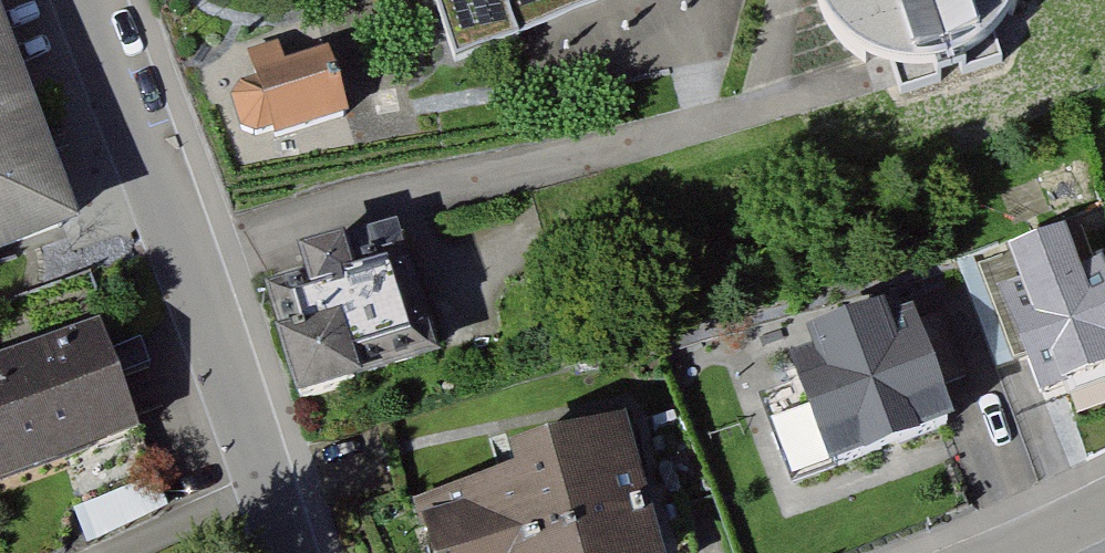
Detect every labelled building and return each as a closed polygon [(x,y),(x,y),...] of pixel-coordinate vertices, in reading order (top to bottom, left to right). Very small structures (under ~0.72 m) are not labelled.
[(462,58),(640,0),(442,0),(462,58)] [(818,9),(834,38),(858,60),(887,74),(920,79),(952,73),(981,57),(1003,34),(1018,4),(1018,0),(817,0),(818,9)] [(81,238),(0,17),(0,268),(81,238)] [(285,67),(278,47),(249,57),(257,83),(242,87),(233,102),(242,131),(255,138),(273,133),(274,139),(349,116),(327,53),(285,67)] [(431,359),(392,236),(255,279),(295,402),(431,359)] [(992,300),(1032,410),(1104,384),(1104,274),(1101,261),(992,300)] [(0,355),(0,492),(140,441),(96,320),(0,355)] [(934,354),(786,405),(822,508),(888,485),(897,511),(953,492),(933,434),(959,425),(934,354)] [(412,481),(432,552),(645,552),(610,426),(412,481)]
